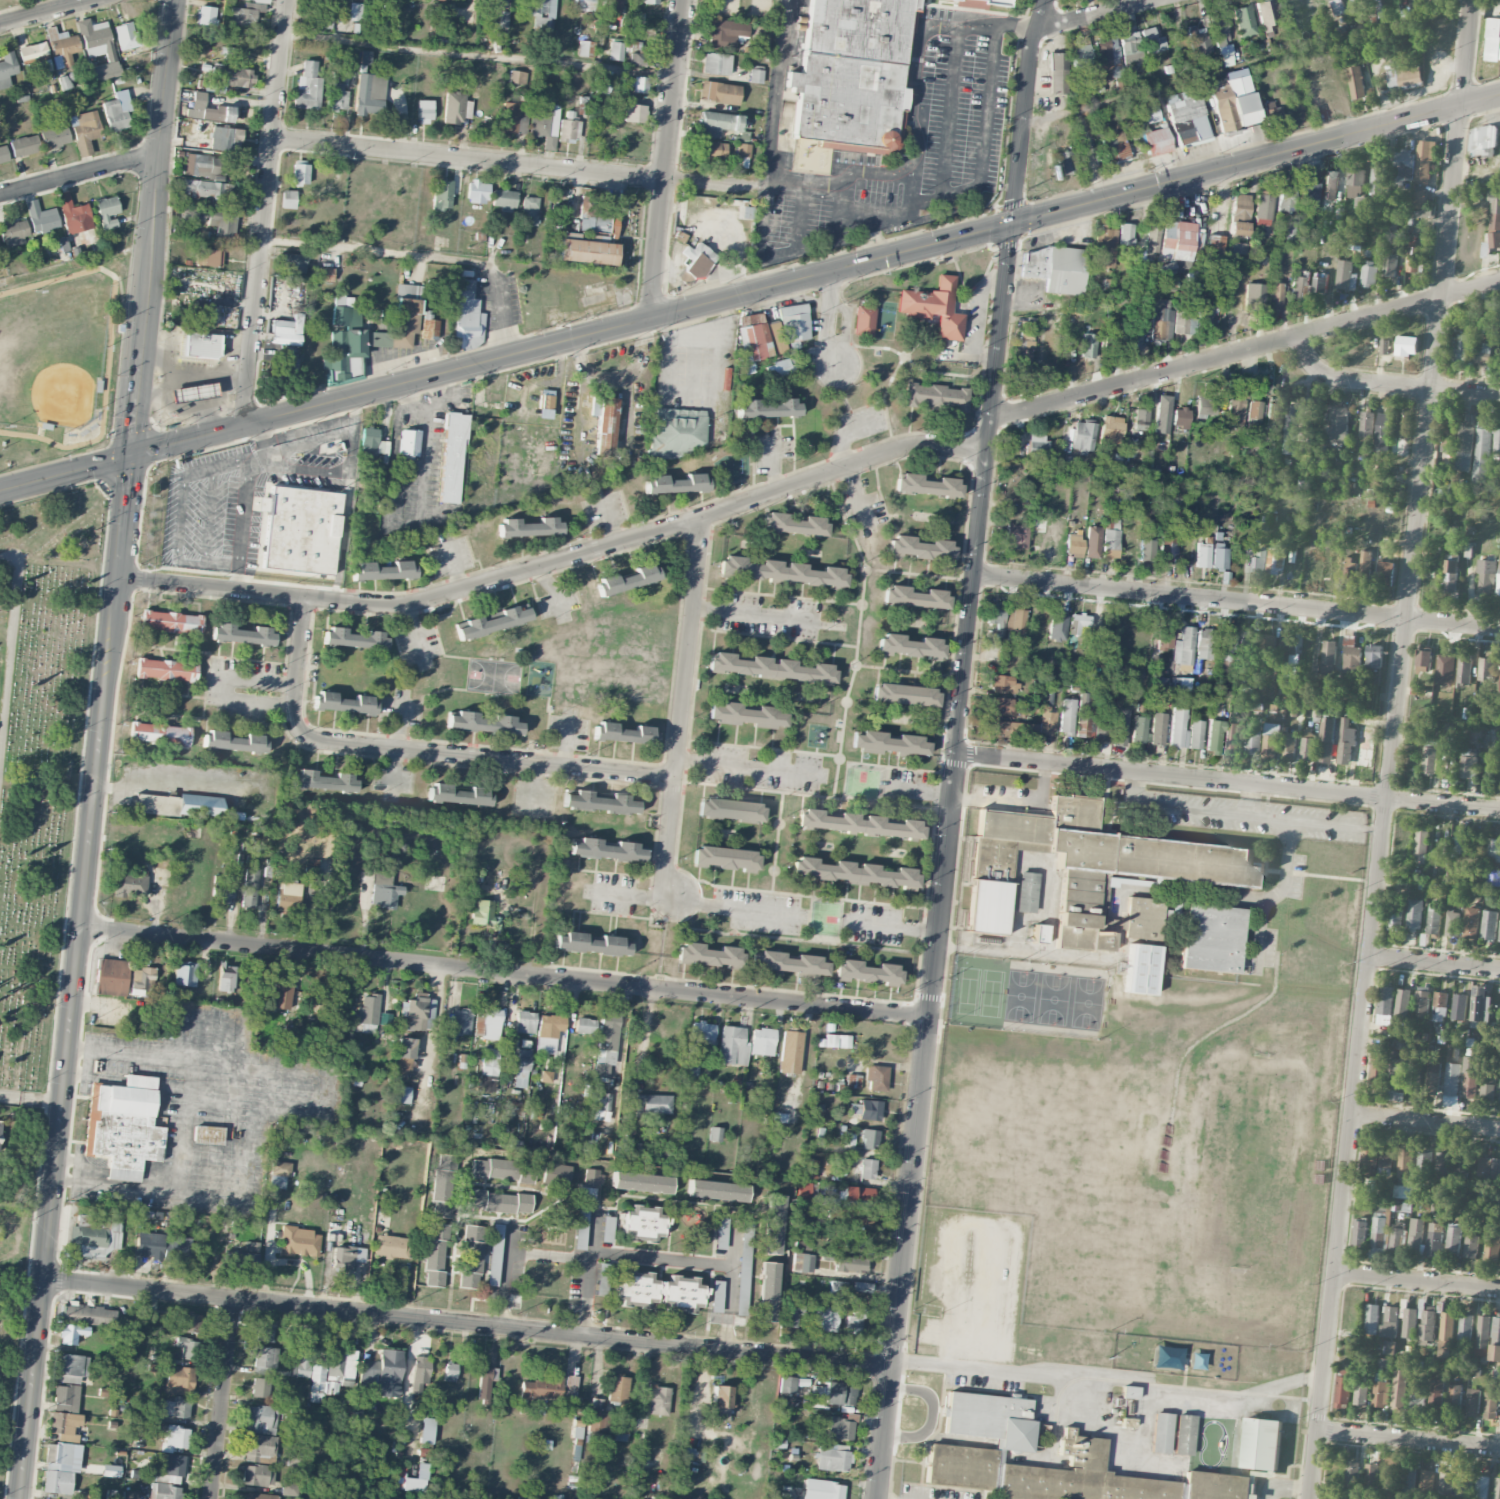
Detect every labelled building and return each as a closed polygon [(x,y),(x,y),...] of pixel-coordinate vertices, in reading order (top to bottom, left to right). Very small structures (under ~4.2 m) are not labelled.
[(534,16),(533,35),(552,36),(554,0),(529,0),(529,1),(523,0),(522,15),(534,16)] [(574,10),(594,11),(595,0),(574,0),(574,10)] [(621,0),(602,0),(601,15),(620,16),(621,0)] [(806,73),(787,71),(786,89),(797,90),(794,138),(818,139),(818,150),(900,155),(903,86),(901,86),(904,31),(913,32),(914,18),(908,18),(909,10),(915,11),(916,0),(811,0),(806,73)] [(965,1),(965,3),(971,3),(971,8),(983,9),(984,4),(1008,7),(1009,0),(955,0),(965,1)] [(1261,27),(1275,24),(1270,0),(1261,0),(1256,1),(1261,27)] [(1346,14),(1342,0),(1329,0),(1334,18),(1346,14)] [(1379,18),(1386,16),(1381,0),(1374,0),(1379,18)] [(382,22),(392,23),(392,2),(383,2),(382,22)] [(361,3),(349,3),(348,20),(360,21),(361,3)] [(1419,16),(1418,3),(1410,3),(1410,16),(1419,16)] [(1232,9),(1240,38),(1255,34),(1248,4),(1232,9)] [(215,7),(199,6),(198,25),(215,25),(215,7)] [(254,26),(255,9),(232,8),(231,25),(254,26)] [(499,26),(508,27),(508,11),(500,11),(499,26)] [(330,28),(330,12),(310,12),(310,27),(330,28)] [(1208,17),(1212,37),(1228,34),(1224,14),(1208,17)] [(106,21),(90,25),(88,18),(76,21),(85,58),(105,53),(107,63),(90,67),(93,82),(119,76),(106,21)] [(1485,61),(1499,61),(1499,47),(1499,19),(1487,18),(1485,61)] [(137,61),(134,41),(140,40),(136,19),(121,22),(122,28),(114,30),(121,64),(137,61)] [(709,20),(708,49),(734,50),(735,35),(747,36),(748,22),(709,20)] [(72,65),(70,53),(79,51),(75,34),(67,36),(66,31),(56,33),(54,26),(45,28),(54,69),(72,65)] [(1156,38),(1152,26),(1139,30),(1147,54),(1167,49),(1163,36),(1156,38)] [(1206,26),(1189,28),(1191,54),(1208,52),(1206,26)] [(1123,34),(1124,42),(1122,43),(1126,63),(1142,59),(1136,31),(1123,34)] [(1108,39),(1095,41),(1099,80),(1111,79),(1110,67),(1119,66),(1116,32),(1108,33),(1108,39)] [(1229,43),(1228,36),(1213,37),(1214,45),(1229,43)] [(594,41),(579,40),(578,55),(593,56),(594,41)] [(609,60),(623,61),(623,43),(610,42),(609,60)] [(50,71),(46,43),(19,46),(21,64),(33,63),(34,73),(50,71)] [(1070,47),(1073,73),(1091,71),(1088,45),(1070,47)] [(2,61),(0,61),(0,89),(10,86),(7,76),(18,73),(12,50),(0,53),(2,61)] [(1066,52),(1049,52),(1049,94),(1066,94),(1066,52)] [(657,54),(630,53),(630,66),(656,67),(657,54)] [(730,54),(703,53),(702,73),(729,74),(730,54)] [(294,107),(319,109),(321,77),(315,77),(316,61),(302,60),(302,76),(296,76),(294,107)] [(762,83),(763,66),(750,65),(749,82),(762,83)] [(1366,97),(1361,66),(1348,68),(1352,99),(1366,97)] [(1387,70),(1389,89),(1423,85),(1421,66),(1387,70)] [(205,91),(224,92),(225,86),(253,87),(254,69),(214,67),(213,82),(205,81),(205,91)] [(524,71),(509,71),(508,84),(524,85),(524,71)] [(385,75),(357,73),(355,113),(383,115),(385,75)] [(1226,79),(1238,127),(1259,122),(1247,74),(1226,79)] [(646,93),(648,77),(634,76),(632,92),(646,93)] [(609,93),(610,79),(594,77),(593,91),(609,93)] [(741,86),(702,80),(698,99),(737,105),(741,86)] [(346,83),(329,82),(328,109),(345,110),(346,83)] [(1209,87),(1220,133),(1237,129),(1226,83),(1209,87)] [(1198,88),(1165,95),(1176,148),(1209,141),(1198,88)] [(108,132),(130,128),(127,110),(130,110),(127,89),(114,92),(115,99),(103,102),(108,132)] [(231,122),(233,107),(214,105),(214,108),(204,107),(205,92),(193,91),(191,109),(186,108),(185,117),(231,122)] [(459,124),(459,116),(470,117),(471,101),(465,101),(465,93),(445,92),(443,123),(459,124)] [(532,98),(528,136),(548,138),(551,106),(547,105),(548,100),(532,98)] [(432,100),(417,100),(417,122),(433,122),(432,100)] [(1273,108),(1272,101),(1264,103),(1266,117),(1282,115),(1281,106),(1273,108)] [(526,110),(519,110),(519,103),(501,102),(500,133),(526,134),(526,110)] [(623,120),(644,121),(644,106),(624,105),(623,120)] [(1144,124),(1159,118),(1154,105),(1139,111),(1144,124)] [(68,116),(79,157),(92,154),(89,140),(102,136),(96,109),(68,116)] [(719,138),(719,129),(739,131),(741,115),(702,111),(700,136),(719,138)] [(558,141),(574,141),(574,137),(583,137),(584,121),(559,120),(558,141)] [(44,149),(71,143),(67,126),(56,129),(55,124),(39,128),(44,149)] [(1470,155),(1495,157),(1497,128),(1472,126),(1470,155)] [(211,150),(240,151),(241,128),(212,127),(211,150)] [(1149,156),(1172,150),(1166,127),(1143,133),(1149,156)] [(1110,162),(1131,155),(1122,129),(1100,137),(1110,162)] [(14,158),(40,151),(36,134),(9,141),(14,158)] [(724,162),(727,144),(698,139),(695,156),(724,162)] [(1434,141),(1417,140),(1416,184),(1430,185),(1431,161),(1433,162),(1434,141)] [(736,157),(749,158),(749,144),(736,143),(736,157)] [(9,162),(5,145),(0,146),(0,163),(9,162)] [(1075,174),(1073,150),(1054,152),(1056,175),(1075,174)] [(1414,178),(1416,152),(1397,151),(1395,177),(1414,178)] [(225,156),(183,155),(182,174),(224,176),(225,156)] [(1371,198),(1383,198),(1384,164),(1372,163),(1371,198)] [(292,183),(308,184),(308,164),(293,164),(292,183)] [(1326,172),(1323,199),(1336,201),(1337,193),(1347,193),(1347,197),(1363,198),(1366,170),(1349,168),(1348,174),(1326,172)] [(232,198),(233,182),(179,180),(179,196),(232,198)] [(451,181),(434,180),(433,209),(450,209),(451,181)] [(488,183),(479,183),(479,180),(467,180),(467,203),(488,203),(488,183)] [(1318,183),(1301,182),(1300,201),(1317,202),(1318,183)] [(1294,210),(1295,187),(1279,187),(1279,210),(1294,210)] [(492,205),(500,206),(500,211),(515,212),(516,190),(493,189),(492,205)] [(1499,249),(1499,189),(1491,189),(1490,249),(1499,249)] [(66,234),(93,228),(88,203),(71,207),(68,190),(57,192),(66,234)] [(282,208),(295,208),(296,190),(282,190),(282,208)] [(1414,193),(1414,208),(1427,208),(1426,192),(1414,193)] [(1251,196),(1234,193),(1231,216),(1247,218),(1251,196)] [(558,260),(615,265),(616,244),(607,243),(608,235),(616,236),(618,216),(598,215),(600,195),(582,194),(578,233),(560,232),(558,260)] [(1254,225),(1270,226),(1271,195),(1256,194),(1254,225)] [(119,214),(115,195),(95,200),(101,230),(117,227),(114,215),(119,214)] [(538,226),(539,197),(524,197),(523,225),(538,226)] [(24,201),(33,234),(59,227),(54,207),(39,211),(36,198),(24,201)] [(1420,211),(1422,218),(1435,214),(1433,207),(1420,211)] [(185,224),(198,224),(198,209),(185,209),(185,224)] [(234,212),(208,212),(208,221),(216,220),(217,239),(234,239),(234,212)] [(1145,252),(1158,252),(1159,218),(1147,217),(1145,252)] [(24,218),(0,225),(0,233),(4,248),(30,241),(24,218)] [(1191,260),(1192,244),(1200,245),(1200,233),(1194,233),(1195,223),(1164,221),(1160,258),(1191,260)] [(1246,236),(1248,223),(1230,221),(1229,234),(1246,236)] [(1132,245),(1133,224),(1119,223),(1119,245),(1132,245)] [(1114,229),(1093,228),(1093,267),(1113,267),(1114,229)] [(1363,233),(1349,232),(1348,250),(1362,250),(1363,233)] [(1208,251),(1223,251),(1223,236),(1208,235),(1208,251)] [(690,260),(676,278),(685,286),(694,275),(698,278),(716,256),(698,242),(691,250),(686,247),(681,253),(690,260)] [(1231,254),(1248,254),(1248,243),(1232,242),(1231,254)] [(1045,278),(1044,293),(1082,295),(1084,250),(1022,246),(1020,277),(1045,278)] [(1421,247),(1407,247),(1406,272),(1421,273),(1421,247)] [(195,264),(221,267),(223,250),(196,248),(195,264)] [(283,271),(304,274),(306,255),(285,253),(283,271)] [(1384,277),(1396,277),(1397,255),(1384,254),(1384,277)] [(1352,274),(1353,261),(1338,260),(1337,289),(1356,290),(1357,274),(1352,274)] [(1375,285),(1378,263),(1364,260),(1361,283),(1375,285)] [(1156,266),(1159,277),(1174,273),(1172,262),(1156,266)] [(333,268),(315,266),(314,281),(332,281),(333,268)] [(961,341),(963,314),(951,313),(954,275),(937,274),(936,293),(899,290),(897,311),(906,312),(905,317),(929,319),(930,314),(938,315),(936,339),(961,341)] [(1328,274),(1315,274),(1315,292),(1327,293),(1328,274)] [(1290,299),(1304,300),(1304,286),(1309,286),(1309,277),(1291,276),(1290,299)] [(473,280),(457,279),(453,347),(482,349),(484,313),(477,313),(478,299),(472,298),(473,280)] [(1281,305),(1281,282),(1269,282),(1269,305),(1281,305)] [(1265,284),(1245,283),(1245,308),(1264,309),(1265,284)] [(364,346),(410,348),(411,333),(417,333),(419,285),(396,284),(393,333),(359,331),(360,307),(341,306),(341,298),(333,297),(331,328),(328,327),(326,370),(329,370),(328,379),(362,381),(364,346)] [(1174,309),(1169,309),(1170,300),(1155,298),(1151,336),(1171,338),(1174,309)] [(1198,326),(1211,327),(1213,301),(1200,300),(1198,326)] [(784,342),(810,337),(803,303),(777,308),(784,342)] [(203,324),(203,305),(192,305),(192,323),(203,324)] [(871,337),(875,308),(857,305),(852,334),(871,337)] [(1189,311),(1175,310),(1174,334),(1195,335),(1196,318),(1189,318),(1189,311)] [(299,345),(301,314),(293,313),(292,321),(271,320),(269,344),(299,345)] [(742,361),(769,357),(762,313),(734,317),(742,361)] [(437,320),(421,319),(420,339),(436,340),(437,320)] [(784,352),(778,322),(765,324),(771,355),(784,352)] [(1128,352),(1127,323),(1106,323),(1106,352),(1128,352)] [(1098,335),(1084,332),(1080,356),(1095,359),(1098,335)] [(219,334),(186,333),(185,357),(219,358),(219,334)] [(1397,355),(1417,356),(1418,337),(1397,336),(1397,355)] [(1451,363),(1467,364),(1468,337),(1452,336),(1451,363)] [(1381,355),(1389,355),(1390,340),(1381,340),(1381,355)] [(1483,352),(1475,352),(1475,364),(1491,365),(1492,343),(1483,343),(1483,352)] [(1030,376),(1031,349),(1014,349),(1013,363),(1019,363),(1018,375),(1030,376)] [(767,379),(791,374),(788,359),(764,364),(767,379)] [(217,395),(214,382),(169,391),(172,403),(217,395)] [(903,404),(954,409),(954,411),(966,413),(969,389),(905,383),(903,404)] [(1154,433),(1168,434),(1170,395),(1156,395),(1154,433)] [(610,456),(617,399),(592,396),(590,415),(598,416),(593,454),(610,456)] [(1196,419),(1205,419),(1205,415),(1214,415),(1215,398),(1197,397),(1196,419)] [(738,418),(797,416),(796,398),(777,398),(777,400),(737,402),(738,418)] [(1244,399),(1228,399),(1227,422),(1236,423),(1236,426),(1243,427),(1244,399)] [(1262,422),(1263,401),(1248,401),(1247,422),(1262,422)] [(1281,403),(1268,402),(1267,424),(1280,425),(1281,403)] [(1308,442),(1309,405),(1285,405),(1285,455),(1297,455),(1297,441),(1308,442)] [(1347,443),(1348,407),(1332,407),(1331,443),(1347,443)] [(1172,427),(1188,427),(1189,408),(1172,408),(1172,427)] [(704,410),(654,409),(654,436),(647,436),(647,458),(690,458),(690,446),(704,446),(704,410)] [(1147,409),(1134,409),(1134,428),(1140,428),(1140,424),(1147,425),(1147,409)] [(459,504),(466,414),(445,412),(439,502),(459,504)] [(1360,437),(1374,438),(1375,413),(1361,412),(1360,437)] [(1391,414),(1377,414),(1375,459),(1389,459),(1391,414)] [(1100,435),(1113,436),(1112,445),(1121,446),(1123,423),(1112,422),(1113,417),(1102,416),(1100,435)] [(1071,451),(1093,453),(1095,423),(1074,421),(1071,451)] [(1492,422),(1477,421),(1474,482),(1488,483),(1492,422)] [(1443,451),(1455,451),(1456,422),(1444,422),(1443,451)] [(1457,471),(1472,471),(1473,426),(1458,426),(1457,471)] [(377,428),(361,428),(360,455),(376,455),(377,428)] [(419,430),(399,430),(398,455),(418,456),(419,430)] [(1052,457),(1052,450),(1046,449),(1046,434),(1028,434),(1028,456),(1052,457)] [(646,493),(705,492),(705,473),(685,474),(685,479),(665,480),(665,475),(645,475),(646,493)] [(920,480),(920,474),(897,473),(896,492),(958,497),(959,479),(937,477),(936,482),(920,480)] [(341,493),(270,486),(262,567),(333,574),(341,493)] [(761,531),(824,535),(825,517),(802,516),(802,520),(786,519),(786,513),(763,512),(761,531)] [(559,535),(558,517),(539,517),(539,523),(519,523),(519,518),(499,519),(500,537),(559,535)] [(1103,559),(1118,560),(1119,519),(1105,518),(1103,559)] [(1004,546),(1025,548),(1028,526),(1006,524),(1004,546)] [(1046,527),(1031,526),(1029,545),(1045,546),(1046,527)] [(1100,526),(1086,526),(1086,557),(1100,557),(1100,526)] [(1082,534),(1066,534),(1065,556),(1081,556),(1082,534)] [(953,541),(929,539),(929,543),(913,542),(914,536),(890,535),(889,555),(952,559),(953,541)] [(1174,536),(1162,535),(1161,562),(1173,562),(1174,536)] [(1155,560),(1156,540),(1140,539),(1140,560),(1155,560)] [(1195,567),(1208,568),(1210,544),(1197,543),(1195,567)] [(1212,569),(1227,570),(1227,548),(1212,547),(1212,569)] [(1266,574),(1284,576),(1286,549),(1269,547),(1266,574)] [(1266,573),(1267,549),(1258,548),(1258,557),(1250,557),(1250,572),(1266,573)] [(1371,551),(1361,551),(1360,587),(1370,587),(1371,551)] [(1458,554),(1445,554),(1444,592),(1458,592),(1458,554)] [(843,586),(845,568),(822,566),(821,571),(805,569),(805,563),(782,562),(782,561),(760,559),(760,564),(743,563),(744,558),(719,556),(717,577),(843,586)] [(374,567),(373,562),(353,562),(354,580),(413,578),(413,560),(393,561),(393,566),(374,567)] [(1477,593),(1494,595),(1497,561),(1480,560),(1477,593)] [(1394,563),(1379,561),(1376,583),(1392,585),(1394,563)] [(635,573),(617,578),(616,576),(595,581),(599,596),(657,581),(653,563),(634,568),(635,573)] [(925,589),(924,593),(908,592),(908,587),(883,586),(882,604),(946,608),(947,590),(925,589)] [(527,608),(517,610),(517,609),(481,617),(480,616),(465,620),(466,626),(456,629),(458,639),(531,623),(527,608)] [(1003,638),(1004,608),(987,608),(986,623),(995,624),(995,637),(1003,638)] [(1025,609),(1008,609),(1007,637),(1025,638),(1025,609)] [(1048,640),(1064,641),(1065,609),(1049,609),(1048,640)] [(141,629),(201,634),(202,615),(143,611),(141,629)] [(1070,614),(1069,633),(1079,634),(1079,627),(1089,627),(1090,614),(1070,614)] [(233,630),(233,625),(212,624),(211,641),(272,644),(272,627),(253,626),(253,631),(233,630)] [(1172,664),(1192,664),(1193,627),(1181,626),(1180,640),(1173,640),(1172,664)] [(1171,649),(1172,627),(1158,627),(1157,649),(1171,649)] [(384,649),(385,632),(366,631),(366,635),(346,634),(346,629),(325,628),(324,645),(384,649)] [(1212,659),(1213,629),(1197,628),(1196,659),(1212,659)] [(1254,631),(1238,631),(1238,657),(1254,657),(1254,631)] [(903,635),(880,633),(878,654),(941,658),(942,639),(919,637),(919,642),(903,641),(903,635)] [(1232,671),(1234,634),(1219,633),(1217,671),(1232,671)] [(1276,635),(1260,634),(1260,658),(1275,658),(1276,635)] [(1297,656),(1298,636),(1281,636),(1280,663),(1290,664),(1291,655),(1297,656)] [(1355,647),(1355,636),(1345,636),(1345,673),(1361,673),(1362,648),(1355,647)] [(1322,674),(1335,674),(1336,641),(1323,641),(1322,674)] [(1366,668),(1382,669),(1383,645),(1367,644),(1366,668)] [(1433,648),(1419,646),(1415,670),(1430,672),(1433,648)] [(833,682),(834,664),(811,663),(811,667),(794,666),(795,660),(772,659),(772,657),(750,656),(749,661),(733,660),(733,653),(710,652),(709,673),(833,682)] [(1471,655),(1458,655),(1457,685),(1471,685),(1471,655)] [(136,677),(196,682),(198,663),(138,658),(136,677)] [(1491,680),(1492,658),(1479,658),(1478,680),(1491,680)] [(1019,683),(1013,683),(1013,676),(990,675),(990,691),(1019,692),(1019,683)] [(1169,691),(1168,676),(1150,677),(1150,691),(1169,691)] [(1190,677),(1171,678),(1171,691),(1190,691),(1190,677)] [(937,706),(938,688),(873,685),(872,703),(937,706)] [(375,696),(355,695),(354,700),(336,698),(336,692),(315,691),(314,710),(374,713),(375,696)] [(1077,737),(1093,737),(1095,693),(1079,693),(1077,737)] [(988,713),(1012,714),(1012,698),(989,697),(988,713)] [(1060,734),(1073,734),(1074,699),(1061,699),(1060,734)] [(708,721),(785,728),(786,713),(776,713),(776,707),(756,706),(756,710),(740,709),(740,703),(720,702),(720,706),(709,705),(708,721)] [(1056,712),(1049,712),(1050,706),(1041,705),(1040,733),(1055,733),(1056,712)] [(1186,709),(1171,708),(1170,747),(1188,747),(1188,731),(1185,730),(1186,709)] [(520,736),(521,723),(513,722),(514,717),(493,715),(492,719),(477,718),(477,713),(456,711),(456,716),(447,715),(446,728),(520,736)] [(1166,713),(1153,712),(1151,733),(1146,733),(1147,717),(1134,716),(1132,742),(1164,745),(1166,713)] [(1095,739),(1108,740),(1111,715),(1098,713),(1095,739)] [(1127,719),(1114,718),(1113,745),(1126,746),(1127,719)] [(1349,718),(1340,718),(1339,764),(1351,765),(1351,745),(1356,745),(1356,728),(1349,728),(1349,718)] [(1203,721),(1191,720),(1188,748),(1200,749),(1203,721)] [(1221,751),(1222,721),(1209,720),(1208,750),(1221,751)] [(1335,720),(1322,720),(1320,762),(1334,763),(1335,720)] [(983,736),(1016,737),(1016,734),(1037,734),(1037,722),(984,721),(983,736)] [(594,741),(654,744),(654,727),(635,725),(635,730),(615,729),(615,723),(595,722),(594,741)] [(189,745),(190,726),(131,723),(130,742),(189,745)] [(1238,754),(1242,725),(1229,723),(1224,752),(1238,754)] [(1278,758),(1279,724),(1264,724),(1263,758),(1278,758)] [(1480,744),(1481,725),(1470,725),(1469,743),(1480,744)] [(1373,767),(1375,727),(1358,726),(1356,767),(1373,767)] [(264,752),(265,735),(244,734),(244,738),(225,737),(225,731),(205,730),(204,749),(264,752)] [(885,732),(860,730),(859,735),(851,734),(850,747),(859,748),(859,751),(927,757),(928,743),(920,742),(921,736),(897,734),(896,739),(884,739),(885,732)] [(1297,735),(1284,733),(1281,759),(1294,761),(1297,735)] [(1247,734),(1246,755),(1260,755),(1261,734),(1247,734)] [(1300,759),(1313,761),(1315,739),(1302,737),(1300,759)] [(1405,770),(1417,772),(1420,750),(1408,748),(1405,770)] [(1424,748),(1422,773),(1436,774),(1437,748),(1424,748)] [(1477,751),(1461,750),(1460,778),(1475,778),(1477,751)] [(1453,777),(1454,762),(1443,761),(1442,776),(1453,777)] [(354,791),(355,774),(335,773),(335,777),(316,776),(316,771),(293,770),(291,787),(354,791)] [(427,801),(488,805),(489,788),(468,787),(468,791),(450,790),(450,785),(428,784),(427,801)] [(637,814),(637,801),(627,800),(627,795),(611,794),(611,798),(591,797),(592,791),(575,790),(574,795),(563,794),(562,808),(637,814)] [(977,810),(967,932),(1005,935),(1012,849),(1057,853),(1056,868),(1062,868),(1055,947),(1112,952),(1113,933),(1103,932),(1104,924),(1124,926),(1123,936),(1163,940),(1165,910),(1162,900),(1127,897),(1125,915),(1113,919),(1103,918),(1106,874),(1251,885),(1252,873),(1253,873),(1255,848),(1096,835),(1099,798),(1052,794),(1050,816),(977,810)] [(135,814),(176,815),(177,796),(135,795),(135,814)] [(221,796),(178,795),(178,816),(220,817),(221,796)] [(698,798),(696,817),(762,823),(764,804),(698,798)] [(798,827),(920,839),(922,821),(900,819),(899,824),(882,822),(883,817),(860,815),(860,814),(839,812),(838,817),(821,815),(821,810),(799,808),(798,827)] [(1414,863),(1427,863),(1428,831),(1415,831),(1414,863)] [(1467,834),(1454,834),(1453,855),(1466,855),(1467,834)] [(643,863),(644,849),(636,848),(637,843),(616,841),(615,846),(600,844),(601,839),(579,837),(579,842),(571,841),(569,855),(643,863)] [(1499,860),(1499,839),(1489,838),(1488,860),(1499,860)] [(693,846),(691,865),(757,871),(758,852),(693,846)] [(792,875),(841,880),(841,882),(915,890),(917,869),(895,867),(895,872),(877,870),(877,865),(859,863),(859,864),(833,861),(833,865),(816,863),(816,858),(794,856),(792,875)] [(314,884),(318,870),(306,867),(302,880),(314,884)] [(257,868),(243,868),(242,907),(256,908),(257,868)] [(1487,870),(1486,886),(1499,886),(1499,871),(1487,870)] [(395,908),(395,894),(403,895),(403,886),(391,885),(392,872),(373,871),(371,906),(395,908)] [(1035,912),(1036,873),(1017,872),(1016,912),(1035,912)] [(145,896),(146,876),(116,875),(116,895),(145,896)] [(300,883),(279,882),(278,910),(299,911),(300,883)] [(232,889),(212,888),(212,897),(220,897),(220,905),(231,905),(232,889)] [(493,917),(493,901),(476,900),(476,910),(470,909),(470,925),(499,926),(499,917),(493,917)] [(1421,930),(1422,901),(1408,900),(1407,930),(1421,930)] [(1237,974),(1243,909),(1186,903),(1179,968),(1237,974)] [(1441,904),(1428,904),(1427,934),(1441,934),(1441,904)] [(1388,929),(1400,929),(1401,908),(1389,907),(1388,929)] [(1464,938),(1477,939),(1479,908),(1465,908),(1464,938)] [(1459,936),(1460,911),(1447,911),(1446,936),(1459,936)] [(1497,911),(1482,911),(1481,940),(1496,941),(1497,911)] [(1043,944),(1046,926),(1034,924),(1032,942),(1043,944)] [(554,950),(628,955),(629,943),(621,943),(621,937),(599,936),(599,940),(585,939),(585,933),(563,931),(563,936),(555,935),(554,950)] [(677,961),(737,966),(739,947),(719,946),(718,951),(701,949),(702,944),(679,941),(677,961)] [(1124,993),(1154,994),(1157,946),(1127,944),(1124,993)] [(749,970),(826,975),(827,963),(819,962),(819,956),(794,954),(794,959),(783,958),(783,952),(759,950),(758,955),(750,954),(749,970)] [(127,960),(97,959),(96,994),(126,996),(127,960)] [(859,961),(837,959),(835,979),(885,983),(884,985),(897,986),(899,965),(876,963),(876,968),(859,966),(859,961)] [(195,986),(196,962),(175,961),(174,985),(195,986)] [(237,991),(238,965),(219,964),(218,991),(237,991)] [(133,967),(131,987),(152,990),(154,969),(133,967)] [(292,983),(275,980),(271,1008),(288,1010),(292,983)] [(1488,987),(1474,985),(1470,1028),(1487,1030),(1490,997),(1487,996),(1488,987)] [(1378,1019),(1392,1019),(1393,987),(1379,987),(1378,1019)] [(1411,990),(1398,989),(1395,1018),(1408,1020),(1411,990)] [(1416,1012),(1429,1012),(1430,989),(1417,989),(1416,1012)] [(414,1000),(405,999),(404,1029),(424,1030),(425,1017),(433,1018),(434,999),(426,999),(426,993),(415,992),(414,1000)] [(1448,993),(1434,992),(1433,1017),(1447,1017),(1448,993)] [(362,994),(361,1006),(356,1006),(355,1023),(361,1023),(361,1032),(372,1033),(372,1025),(377,1026),(378,995),(362,994)] [(1468,996),(1455,994),(1451,1019),(1465,1021),(1468,996)] [(474,1038),(499,1039),(500,1009),(483,1008),(483,1012),(474,1012),(474,1038)] [(469,1036),(472,1012),(453,1010),(450,1034),(469,1036)] [(618,1012),(601,1010),(595,1077),(613,1078),(618,1012)] [(534,1033),(535,1012),(516,1011),(515,1032),(534,1033)] [(537,1053),(555,1054),(556,1029),(565,1030),(565,1016),(538,1015),(537,1053)] [(575,1032),(595,1033),(595,1019),(576,1018),(575,1032)] [(689,1042),(713,1044),(715,1024),(692,1021),(689,1042)] [(717,1062),(746,1065),(749,1042),(743,1042),(744,1028),(721,1026),(717,1062)] [(775,1030),(752,1028),(749,1053),(772,1056),(775,1030)] [(800,1074),(801,1032),(781,1031),(779,1073),(800,1074)] [(413,1038),(398,1038),(396,1075),(412,1075),(413,1038)] [(529,1048),(516,1047),(515,1088),(528,1088),(529,1048)] [(498,1049),(482,1048),(480,1091),(496,1092),(498,1049)] [(1417,1053),(1409,1053),(1408,1092),(1421,1092),(1422,1062),(1417,1062),(1417,1053)] [(1371,1087),(1386,1087),(1386,1054),(1371,1054),(1371,1087)] [(1480,1057),(1465,1057),(1464,1098),(1479,1098),(1480,1057)] [(1388,1101),(1403,1101),(1404,1059),(1390,1059),(1388,1101)] [(1442,1063),(1429,1061),(1425,1093),(1438,1095),(1442,1063)] [(1460,1064),(1446,1063),(1445,1107),(1459,1107),(1460,1064)] [(887,1067),(867,1065),(865,1088),(885,1090),(887,1067)] [(551,1071),(540,1070),(539,1082),(550,1083),(551,1071)] [(1481,1101),(1495,1101),(1495,1085),(1490,1085),(1490,1072),(1482,1072),(1481,1101)] [(861,1075),(847,1074),(845,1087),(860,1088),(861,1075)] [(155,1077),(124,1075),(123,1086),(89,1084),(84,1156),(108,1158),(107,1179),(139,1182),(141,1160),(161,1161),(164,1127),(151,1126),(155,1077)] [(409,1103),(410,1087),(396,1086),(395,1103),(409,1103)] [(612,1094),(595,1091),(591,1119),(607,1121),(612,1094)] [(672,1095),(636,1094),(635,1114),(671,1115),(672,1095)] [(858,1118),(880,1121),(882,1102),(860,1099),(858,1118)] [(850,1113),(858,1114),(858,1104),(850,1103),(850,1113)] [(222,1144),(223,1127),(193,1126),(193,1143),(222,1144)] [(721,1142),(722,1127),(709,1127),(708,1141),(721,1142)] [(878,1130),(863,1129),(861,1147),(876,1149),(878,1130)] [(844,1146),(855,1147),(856,1133),(844,1133),(844,1146)] [(630,1156),(632,1139),(622,1138),(619,1154),(630,1156)] [(1360,1165),(1375,1167),(1378,1146),(1363,1144),(1360,1165)] [(1393,1147),(1380,1146),(1378,1175),(1391,1176),(1393,1147)] [(1412,1149),(1398,1149),(1397,1178),(1405,1178),(1405,1171),(1411,1171),(1412,1149)] [(1432,1152),(1418,1151),(1416,1175),(1431,1176),(1432,1152)] [(1450,1177),(1451,1153),(1436,1153),(1436,1176),(1450,1177)] [(456,1155),(436,1154),(434,1200),(450,1200),(451,1171),(456,1171),(456,1155)] [(1455,1181),(1467,1181),(1467,1155),(1456,1155),(1455,1181)] [(1499,1181),(1499,1159),(1473,1158),(1472,1180),(1499,1181)] [(472,1159),(471,1178),(533,1182),(534,1163),(472,1159)] [(802,1177),(817,1178),(818,1160),(803,1159),(802,1177)] [(850,1159),(838,1159),(837,1169),(849,1169),(850,1159)] [(875,1159),(860,1159),(859,1179),(875,1179),(875,1159)] [(269,1188),(284,1189),(285,1177),(289,1177),(290,1163),(271,1161),(269,1188)] [(541,1182),(567,1187),(571,1167),(545,1162),(541,1182)] [(597,1169),(583,1168),(582,1197),(596,1197),(597,1169)] [(671,1176),(612,1172),(612,1189),(670,1193),(671,1176)] [(688,1196),(746,1202),(748,1185),(689,1179),(688,1196)] [(817,1183),(798,1182),(797,1201),(816,1202),(817,1183)] [(874,1188),(842,1186),(841,1201),(873,1202),(874,1188)] [(1412,1187),(1396,1186),(1395,1198),(1411,1200),(1412,1187)] [(531,1194),(469,1191),(468,1209),(530,1213),(531,1194)] [(780,1254),(783,1195),(766,1194),(763,1254),(780,1254)] [(451,1203),(434,1200),(431,1215),(448,1218),(451,1203)] [(654,1242),(654,1237),(664,1237),(665,1216),(658,1215),(658,1207),(630,1205),(630,1212),(621,1212),(620,1233),(627,1234),(627,1240),(654,1242)] [(585,1250),(587,1207),(576,1207),(575,1249),(585,1250)] [(872,1210),(828,1209),(827,1224),(872,1225),(872,1210)] [(70,1226),(68,1256),(86,1257),(87,1246),(119,1249),(122,1219),(77,1215),(76,1226),(70,1226)] [(612,1242),(613,1217),(603,1216),(601,1242),(612,1242)] [(717,1249),(727,1249),(728,1217),(718,1217),(717,1249)] [(1371,1250),(1385,1250),(1386,1218),(1373,1217),(1371,1250)] [(1354,1218),(1353,1246),(1365,1246),(1366,1219),(1354,1218)] [(1422,1252),(1423,1219),(1410,1219),(1409,1251),(1422,1252)] [(748,1315),(752,1220),(741,1220),(737,1315),(748,1315)] [(1391,1250),(1405,1251),(1406,1222),(1392,1222),(1391,1250)] [(448,1225),(431,1223),(423,1284),(440,1287),(448,1225)] [(1443,1257),(1444,1224),(1429,1223),(1428,1256),(1443,1257)] [(501,1224),(491,1224),(488,1286),(498,1286),(501,1224)] [(460,1287),(478,1289),(484,1227),(466,1225),(460,1287)] [(317,1257),(320,1231),(281,1227),(279,1254),(317,1257)] [(1459,1256),(1460,1227),(1447,1227),(1446,1256),(1459,1256)] [(162,1258),(162,1233),(136,1232),(135,1257),(162,1258)] [(868,1249),(869,1234),(844,1233),(843,1248),(868,1249)] [(1484,1262),(1498,1263),(1499,1234),(1485,1233),(1484,1262)] [(373,1254),(408,1259),(411,1239),(376,1234),(373,1254)] [(1463,1257),(1476,1259),(1479,1237),(1466,1235),(1463,1257)] [(189,1262),(189,1237),(169,1237),(168,1261),(189,1262)] [(245,1251),(228,1251),(228,1268),(256,1268),(257,1245),(245,1245),(245,1251)] [(351,1261),(363,1262),(365,1249),(334,1245),(331,1267),(350,1269),(351,1261)] [(793,1271),(813,1272),(813,1254),(793,1253),(793,1271)] [(835,1271),(866,1272),(867,1258),(836,1257),(835,1271)] [(756,1320),(773,1322),(779,1263),(761,1262),(756,1320)] [(609,1263),(597,1263),(597,1295),(608,1295),(609,1263)] [(674,1310),(690,1311),(693,1313),(706,1289),(696,1283),(696,1277),(669,1276),(669,1281),(656,1281),(651,1278),(651,1273),(634,1272),(631,1270),(624,1270),(623,1276),(618,1276),(615,1281),(614,1299),(616,1299),(628,1305),(642,1306),(646,1299),(654,1299),(654,1295),(661,1295),(660,1303),(674,1310)] [(721,1312),(722,1280),(712,1280),(711,1312),(721,1312)] [(829,1296),(846,1297),(846,1281),(830,1281),(829,1296)] [(853,1290),(870,1293),(872,1283),(854,1281),(853,1290)] [(784,1327),(801,1327),(802,1303),(785,1303),(784,1327)] [(1378,1335),(1379,1305),(1366,1304),(1365,1334),(1378,1335)] [(115,1326),(116,1308),(62,1305),(61,1323),(115,1326)] [(837,1307),(815,1306),(815,1331),(837,1331),(837,1307)] [(1399,1307),(1386,1307),(1385,1326),(1380,1325),(1379,1337),(1397,1338),(1399,1307)] [(862,1334),(863,1309),(848,1308),(847,1333),(862,1334)] [(1436,1308),(1421,1308),(1420,1341),(1435,1341),(1436,1308)] [(1441,1340),(1454,1340),(1455,1313),(1441,1312),(1441,1340)] [(1499,1361),(1499,1313),(1493,1313),(1491,1361),(1499,1361)] [(732,1324),(733,1314),(725,1314),(724,1323),(732,1324)] [(1473,1315),(1460,1314),(1459,1340),(1472,1341),(1473,1315)] [(1473,1339),(1471,1355),(1487,1357),(1491,1317),(1479,1316),(1477,1340),(1473,1339)] [(256,1341),(273,1342),(274,1321),(256,1320),(256,1341)] [(75,1344),(76,1335),(88,1336),(89,1326),(60,1325),(59,1344),(75,1344)] [(175,1347),(182,1348),(180,1359),(194,1360),(196,1339),(176,1337),(175,1347)] [(1392,1341),(1384,1341),(1384,1354),(1392,1354),(1392,1341)] [(274,1375),(276,1347),(255,1347),(254,1374),(274,1375)] [(402,1351),(380,1348),(375,1395),(398,1397),(402,1351)] [(328,1352),(327,1366),(312,1364),(309,1401),(320,1402),(321,1393),(336,1394),(337,1384),(353,1385),(356,1351),(341,1350),(340,1353),(328,1352)] [(79,1383),(80,1376),(86,1376),(88,1356),(58,1354),(56,1382),(79,1383)] [(310,1376),(310,1354),(295,1354),(295,1376),(310,1376)] [(420,1384),(428,1384),(429,1358),(413,1357),(411,1394),(420,1394),(420,1384)] [(377,1360),(361,1360),(360,1389),(376,1390),(377,1360)] [(456,1363),(445,1362),(444,1381),(455,1382),(456,1363)] [(166,1391),(192,1392),(193,1367),(167,1366),(166,1391)] [(497,1368),(480,1366),(479,1381),(496,1383),(497,1368)] [(1334,1405),(1348,1407),(1353,1371),(1339,1369),(1334,1405)] [(1390,1412),(1404,1413),(1409,1371),(1395,1369),(1390,1412)] [(521,1379),(520,1397),(562,1399),(563,1375),(552,1374),(552,1381),(521,1379)] [(576,1399),(577,1376),(564,1375),(564,1399),(576,1399)] [(607,1401),(626,1403),(629,1377),(610,1375),(607,1401)] [(778,1392),(794,1394),(796,1377),(780,1375),(778,1392)] [(268,1398),(270,1379),(253,1377),(251,1396),(268,1398)] [(1373,1407),(1389,1408),(1390,1379),(1375,1378),(1373,1407)] [(1430,1413),(1442,1414),(1443,1382),(1430,1381),(1430,1413)] [(1483,1419),(1498,1421),(1499,1399),(1499,1381),(1493,1381),(1493,1387),(1487,1386),(1483,1419)] [(823,1382),(823,1386),(811,1385),(808,1406),(821,1408),(822,1403),(853,1406),(855,1386),(823,1382)] [(1354,1406),(1367,1406),(1368,1383),(1355,1383),(1354,1406)] [(79,1386),(55,1384),(53,1409),(77,1412),(79,1386)] [(670,1387),(649,1385),(646,1414),(667,1415),(670,1387)] [(1410,1415),(1425,1415),(1425,1386),(1411,1385),(1410,1415)] [(1462,1385),(1449,1385),(1447,1414),(1460,1415),(1462,1385)] [(711,1420),(728,1420),(730,1386),(712,1386),(711,1420)] [(1122,1398),(1138,1398),(1138,1387),(1122,1386),(1122,1398)] [(1480,1389),(1467,1389),(1466,1417),(1479,1417),(1480,1389)] [(1000,1491),(999,1498),(1251,1498),(1253,1477),(1185,1470),(1184,1481),(1101,1474),(1105,1439),(1073,1436),(1074,1427),(1061,1426),(1058,1455),(1069,1455),(1067,1470),(1000,1464),(1002,1450),(1028,1452),(1033,1399),(947,1391),(943,1434),(995,1438),(994,1449),(928,1443),(924,1484),(1000,1491)] [(162,1400),(161,1417),(189,1418),(190,1399),(172,1398),(172,1401),(162,1400)] [(589,1408),(601,1409),(602,1399),(590,1398),(589,1408)] [(160,1405),(149,1404),(148,1416),(160,1417),(160,1405)] [(272,1435),(275,1408),(249,1405),(246,1432),(272,1435)] [(588,1430),(607,1431),(607,1409),(588,1409),(588,1430)] [(58,1441),(78,1442),(78,1434),(73,1434),(73,1427),(81,1427),(82,1414),(50,1412),(49,1432),(58,1433),(58,1441)] [(1173,1414),(1155,1412),(1149,1452),(1168,1454),(1173,1414)] [(845,1418),(828,1416),(825,1438),(852,1441),(855,1414),(845,1413),(845,1418)] [(1191,1456),(1196,1416),(1177,1414),(1172,1454),(1191,1456)] [(420,1442),(432,1444),(434,1418),(422,1417),(420,1442)] [(1241,1467),(1277,1471),(1282,1421),(1246,1418),(1241,1467)] [(1046,1443),(1047,1425),(1033,1424),(1032,1431),(1041,1432),(1040,1443),(1046,1443)] [(186,1449),(189,1428),(166,1425),(165,1443),(161,1442),(160,1451),(171,1452),(172,1447),(186,1449)] [(614,1440),(627,1441),(628,1428),(615,1428),(614,1440)] [(277,1437),(247,1433),(244,1460),(273,1464),(277,1437)] [(82,1446),(48,1442),(42,1491),(71,1494),(73,1472),(78,1472),(82,1446)] [(846,1472),(849,1446),(818,1443),(816,1468),(846,1472)] [(300,1453),(288,1452),(288,1466),(300,1466),(300,1453)] [(184,1455),(159,1454),(158,1475),(184,1476),(184,1455)] [(1358,1494),(1359,1463),(1346,1462),(1345,1493),(1358,1494)] [(416,1478),(396,1477),(395,1490),(426,1492),(427,1463),(417,1463),(416,1478)] [(275,1466),(242,1464),(242,1485),(274,1486),(275,1466)] [(1377,1492),(1378,1464),(1365,1464),(1364,1492),(1377,1492)] [(102,1476),(120,1477),(120,1465),(102,1465),(102,1476)] [(1382,1487),(1396,1489),(1398,1467),(1385,1466),(1382,1487)] [(1414,1468),(1402,1468),(1403,1495),(1414,1494),(1414,1468)] [(1433,1470),(1421,1470),(1419,1494),(1433,1495),(1433,1470)] [(155,1472),(131,1471),(130,1479),(154,1480),(155,1472)] [(1439,1494),(1453,1495),(1454,1473),(1441,1472),(1439,1494)] [(1474,1476),(1458,1474),(1456,1496),(1472,1498),(1474,1476)] [(1475,1498),(1489,1498),(1491,1477),(1477,1476),(1474,1498),(1475,1498)] [(811,1480),(810,1492),(815,1492),(814,1498),(842,1498),(844,1483),(811,1480)] [(281,1495),(299,1496),(300,1482),(282,1481),(281,1495)] [(151,1484),(150,1498),(181,1498),(181,1485),(151,1484)] [(116,1490),(106,1489),(105,1498),(115,1498),(116,1490)] [(123,1491),(122,1498),(138,1498),(138,1492),(123,1491)]
